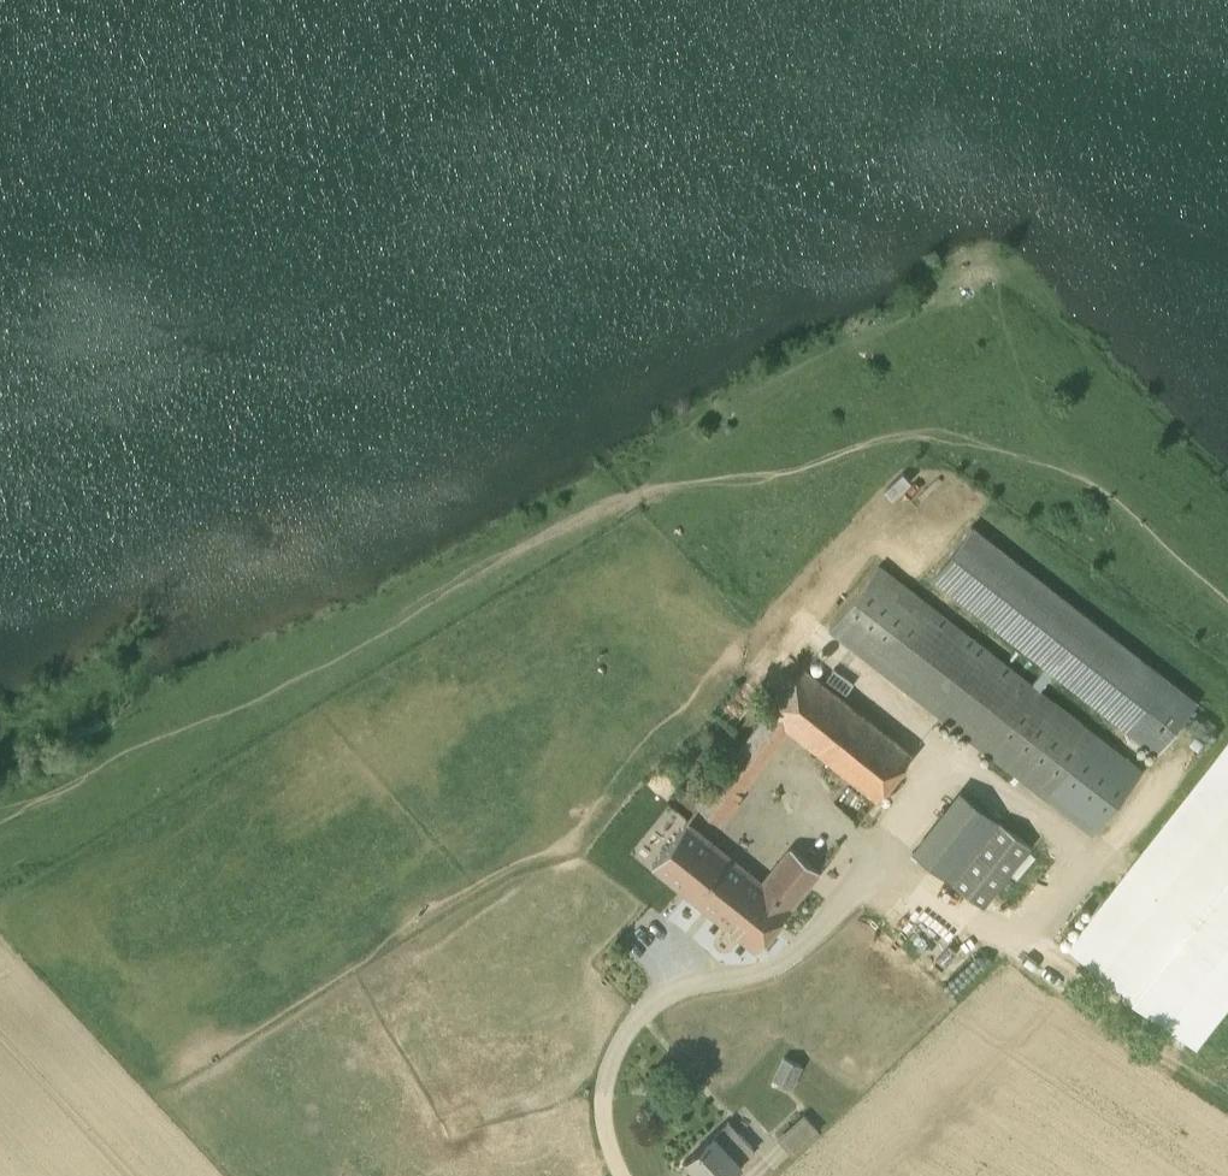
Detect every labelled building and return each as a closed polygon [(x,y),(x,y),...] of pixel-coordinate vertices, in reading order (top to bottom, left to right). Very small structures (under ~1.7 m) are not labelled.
[(1196,694),(967,521),(928,572),(1048,662),(1034,682),(1041,687),(1056,668),(1158,745),(1196,694)] [(1034,682),(880,565),(830,631),(1093,830),(1143,764),(1041,687),(1034,682)] [(719,820),(792,728),(879,799),(915,755),(807,669),(699,805),(719,820)] [(1227,1002),(1227,734),(1064,944),(1194,1046),(1227,1002)] [(817,868),(789,845),(761,880),(687,821),(652,864),(757,950),(821,871),(817,868)] [(1031,845),(1000,821),(952,881),(983,905),(1031,845)] [(793,1088),(803,1066),(783,1056),(773,1078),(793,1088)] [(793,1150),(819,1127),(805,1112),(779,1135),(793,1150)] [(729,1120),(714,1133),(685,1159),(701,1175),(728,1175),(742,1163),(741,1162),(755,1149),(729,1120)]
